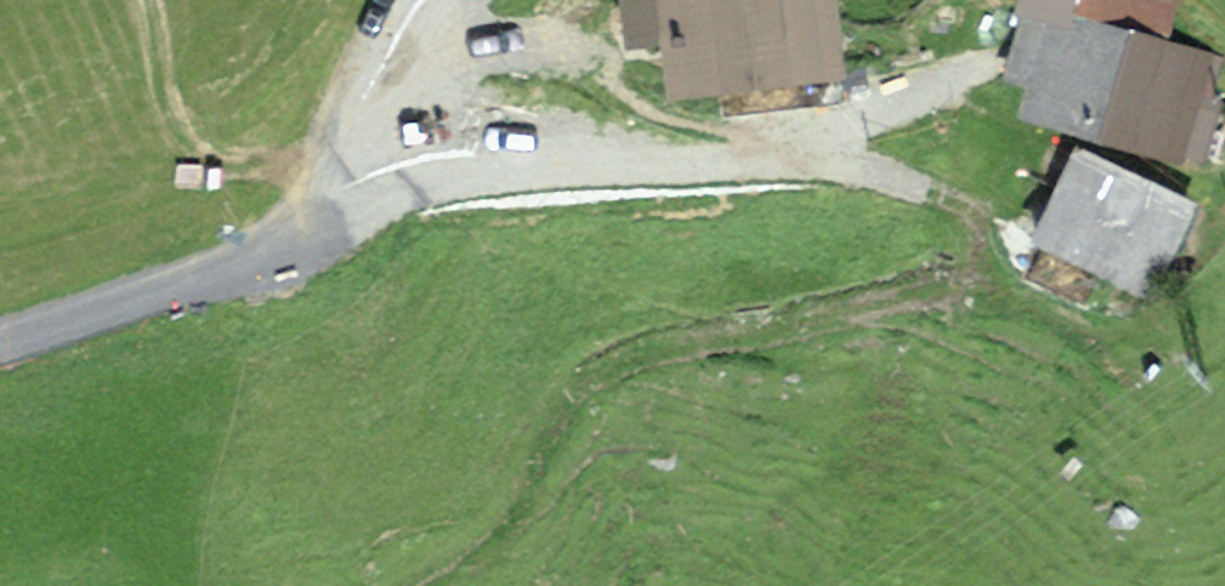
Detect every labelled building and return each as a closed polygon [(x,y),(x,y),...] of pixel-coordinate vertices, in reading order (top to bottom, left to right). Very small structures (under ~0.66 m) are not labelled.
[(658,89),(842,72),(835,0),(650,0),(658,89)] [(1022,1),(1165,34),(1173,0),(1022,0),(1022,1)] [(1222,57),(1026,7),(1000,108),(1196,158),(1222,57)] [(1198,206),(1076,149),(1033,240),(1154,298),(1198,206)]
